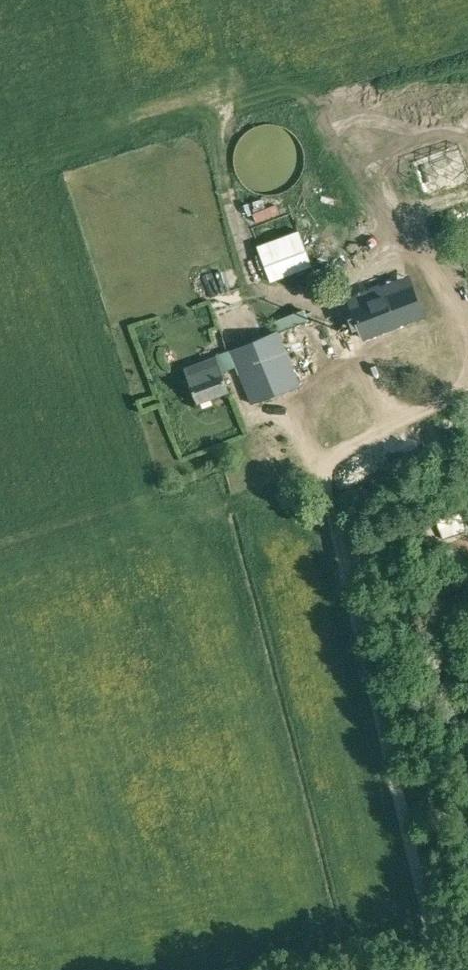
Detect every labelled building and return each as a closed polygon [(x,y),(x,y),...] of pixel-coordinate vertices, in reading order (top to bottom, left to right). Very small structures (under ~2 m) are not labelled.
[(234,159),(235,164),(236,170),(238,175),(241,179),(245,184),(249,187),(254,190),(259,192),(264,194),(270,194),(275,194),(281,192),(286,190),(291,187),(295,184),(299,179),(302,175),(304,170),(305,164),(306,158),(305,153),(304,147),(302,142),(299,138),(295,133),(291,130),(286,127),(281,125),(275,123),(270,123),(264,123),(259,125),(254,127),(249,130),(245,133),(241,138),(238,142),(236,147),(235,153),(234,159)] [(258,245),(270,278),(311,262),(304,245),(299,230),(258,245)] [(216,303),(246,304),(247,278),(217,277),(216,303)] [(413,318),(399,278),(383,284),(385,291),(350,304),(362,336),(413,318)] [(315,307),(281,323),(338,443),(368,429),(362,417),(367,414),(315,307)] [(230,351),(237,367),(252,404),(299,384),(277,331),(230,351)] [(230,351),(216,356),(222,372),(237,367),(230,351)] [(222,372),(216,356),(185,368),(198,403),(229,391),(222,372)]
